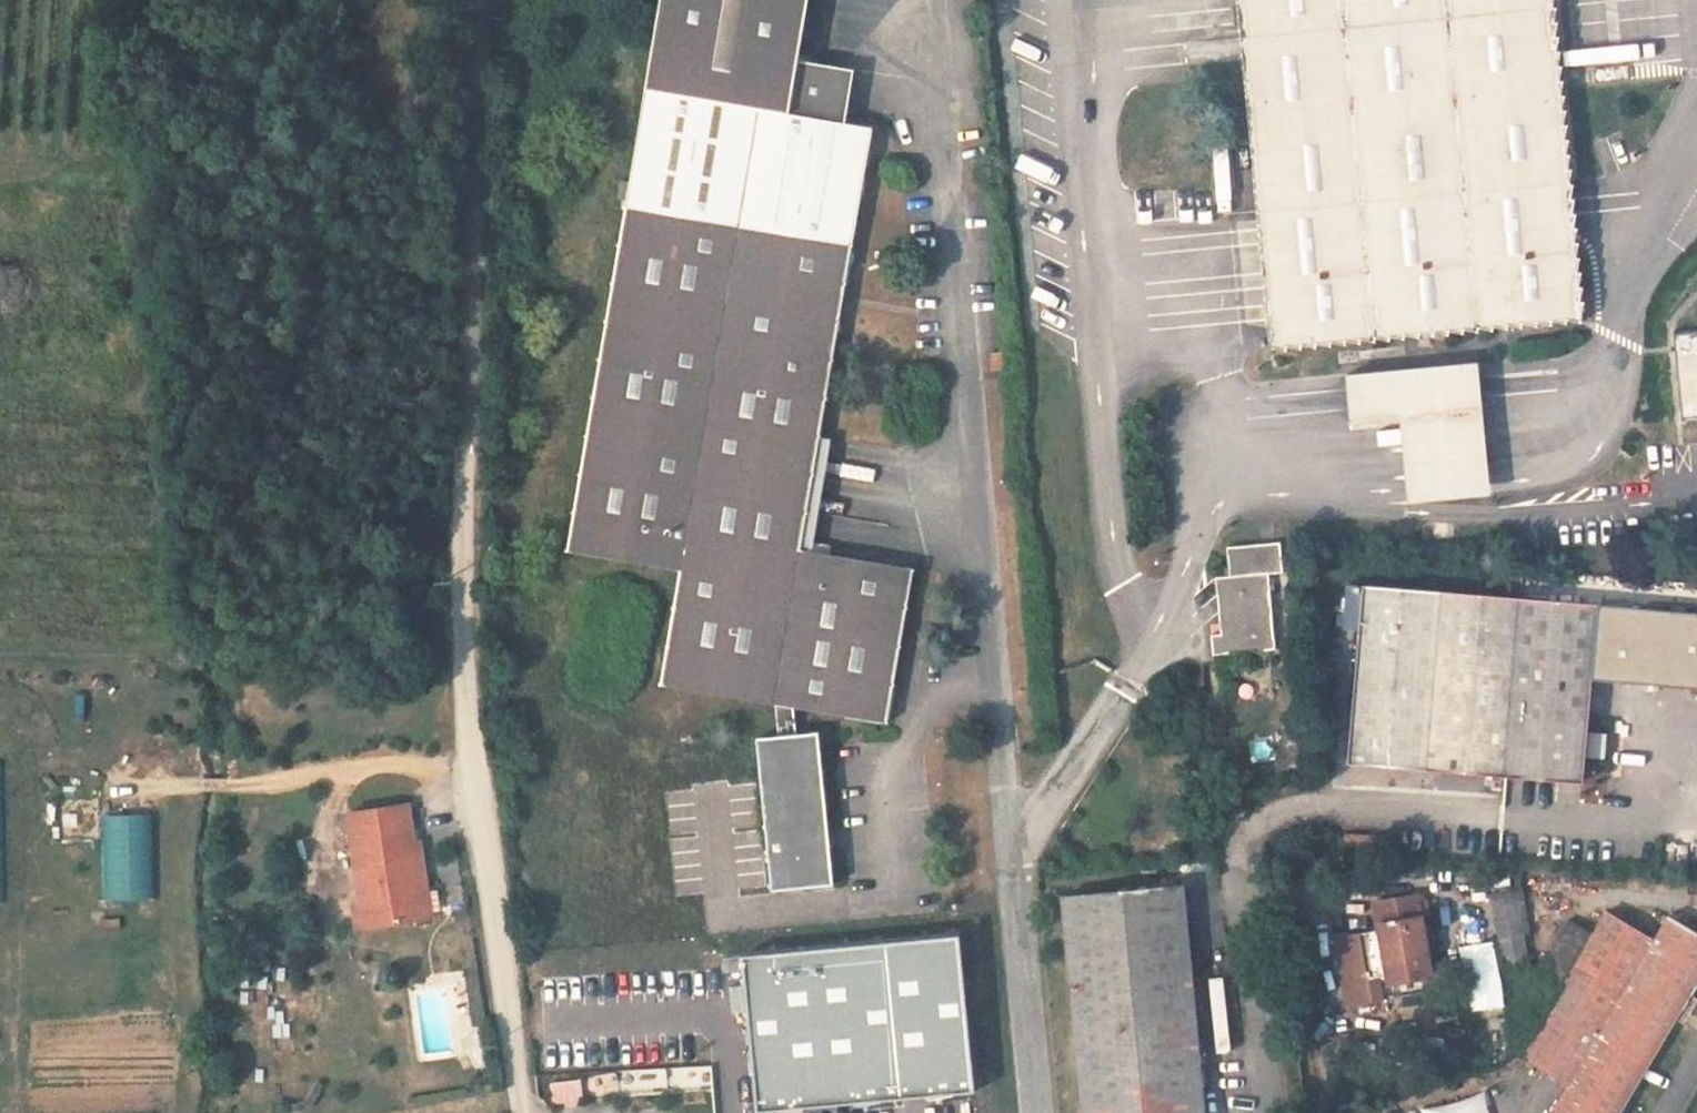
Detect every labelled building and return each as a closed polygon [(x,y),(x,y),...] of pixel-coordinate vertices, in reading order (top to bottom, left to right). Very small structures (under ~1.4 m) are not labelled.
[(868,111),(829,108),(833,65),(789,59),(799,0),(648,0),(557,538),(671,559),(653,672),(765,691),(768,721),(725,729),(738,886),(823,878),(813,722),(788,721),(786,694),(881,710),(898,595),(790,578),(868,111)] [(1287,355),(1610,326),(1582,0),(1259,0),(1287,355)] [(1681,422),(1682,438),(1696,437),(1696,421),(1681,422)] [(1224,649),(1286,647),(1282,568),(1299,566),(1298,535),(1243,539),(1244,570),(1229,571),(1233,627),(1223,628),(1224,649)] [(1568,783),(1594,762),(1611,607),(1373,580),(1355,761),(1568,783)] [(1568,783),(1592,786),(1594,762),(1568,783)] [(421,904),(412,831),(406,788),(347,797),(359,887),(362,912),(421,904)] [(102,899),(152,899),(152,814),(102,814),(102,899)] [(429,903),(419,830),(412,831),(421,904),(429,903)] [(1440,871),(1439,885),(1469,885),(1469,872),(1440,871)] [(1069,889),(1089,1112),(1213,1112),(1191,878),(1069,889)] [(362,912),(359,887),(349,888),(353,913),(362,912)] [(1428,898),(1389,904),(1399,985),(1439,979),(1428,898)] [(1572,980),(1527,1056),(1579,1086),(1563,1112),(1629,1112),(1696,1001),(1696,926),(1680,917),(1667,939),(1613,910),(1599,932),(1572,917),(1544,964),(1572,980)] [(1472,1014),(1504,1008),(1487,924),(1456,930),(1472,1014)] [(1208,1050),(1223,1049),(1218,976),(1204,977),(1208,1050)] [(713,1090),(712,1066),(620,1070),(621,1094),(713,1090)] [(614,1073),(584,1078),(587,1096),(618,1091),(614,1073)]
